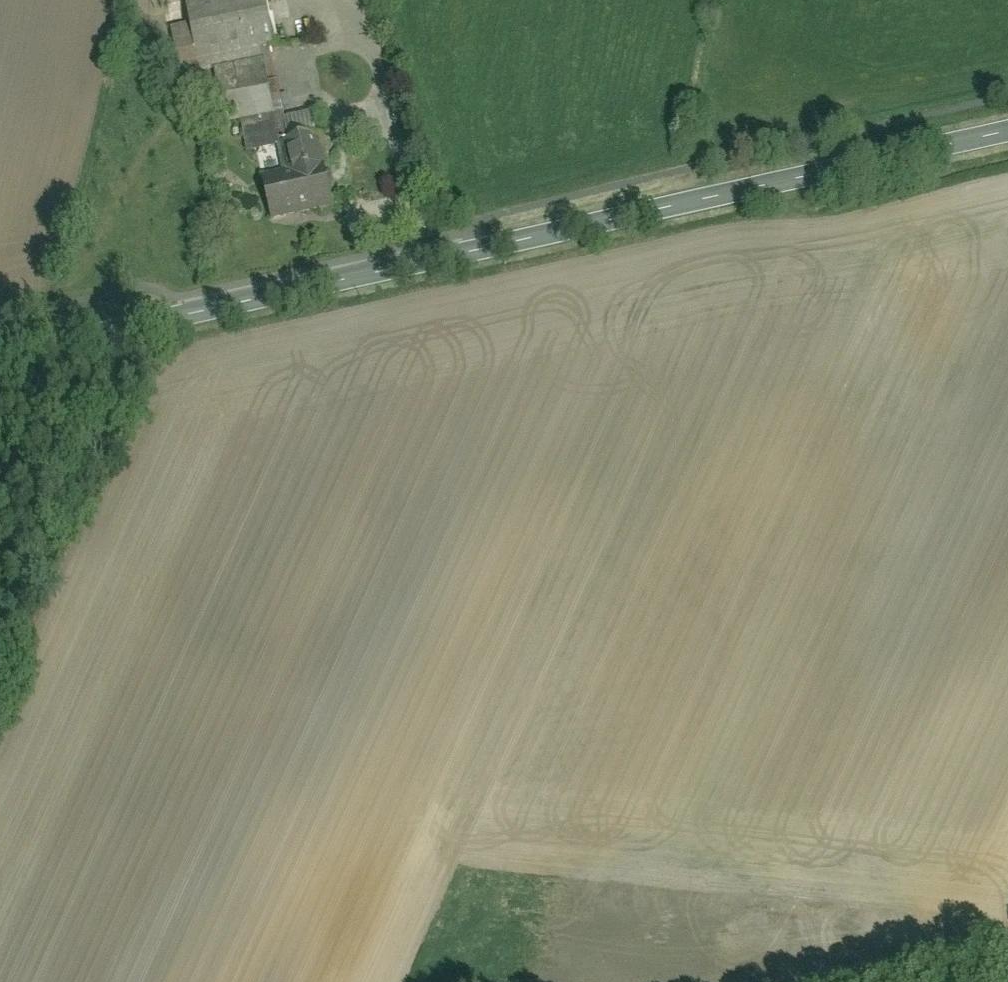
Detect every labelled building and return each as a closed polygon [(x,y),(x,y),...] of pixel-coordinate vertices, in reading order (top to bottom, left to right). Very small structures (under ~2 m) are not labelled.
[(204,68),(281,56),(273,0),(194,0),(204,68)] [(217,74),(225,123),(278,115),(270,65),(217,74)] [(332,170),(328,171),(320,117),(285,122),(293,177),(264,181),(269,221),(338,211),(332,170)]
